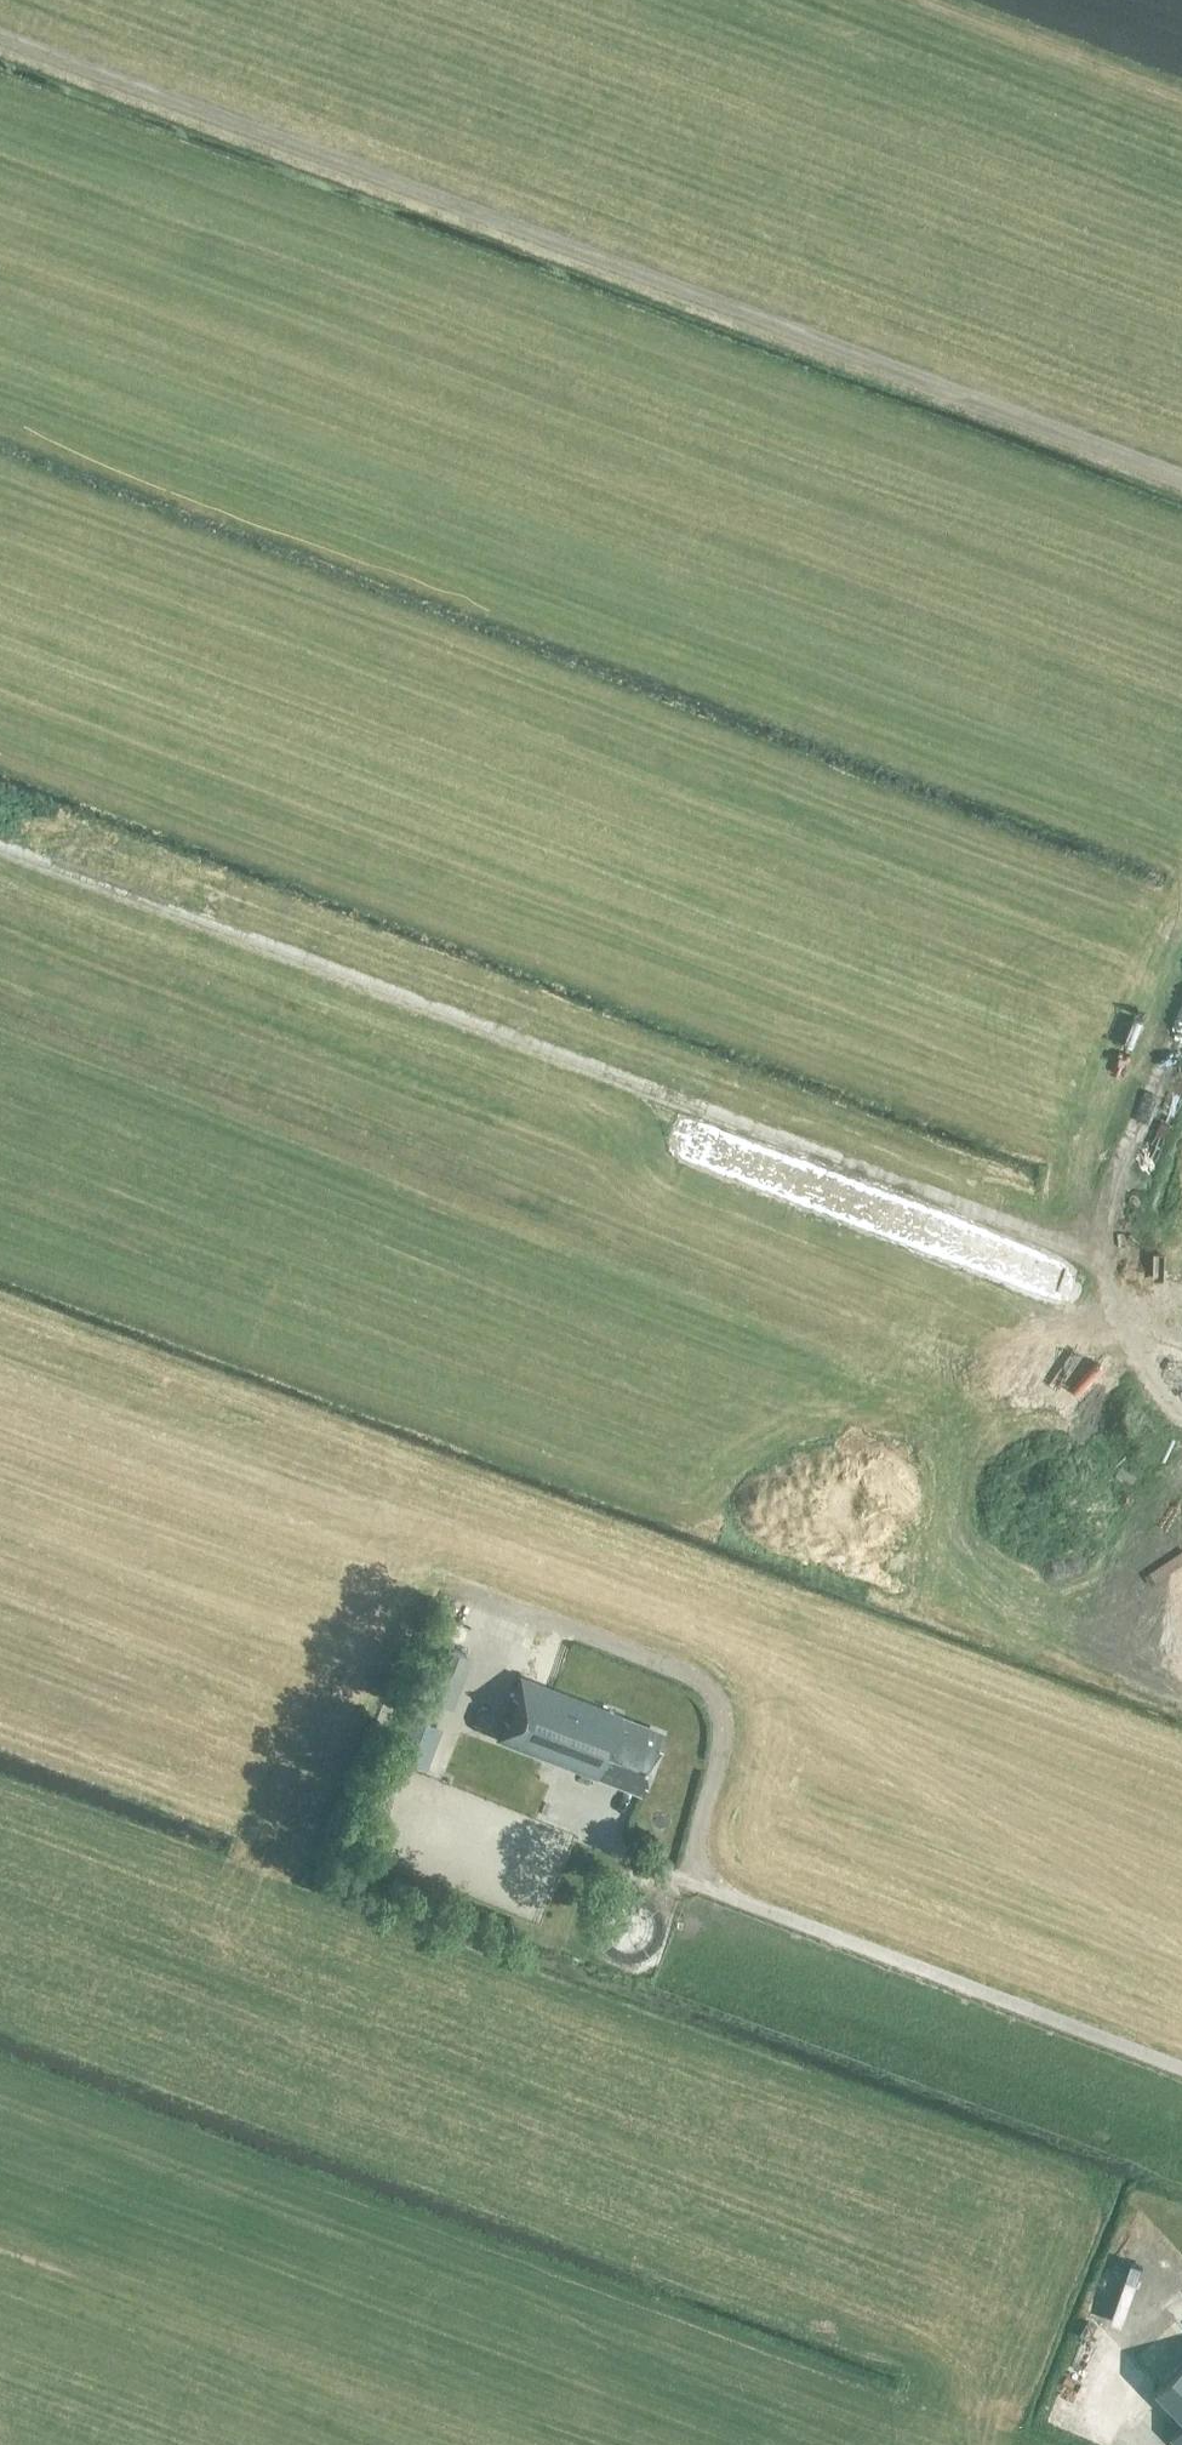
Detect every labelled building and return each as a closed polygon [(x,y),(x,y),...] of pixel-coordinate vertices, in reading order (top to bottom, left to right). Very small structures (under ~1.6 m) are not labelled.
[(496,1738),(608,1780),(641,1793),(665,1732),(521,1676),(496,1738)] [(425,1768),(441,1727),(408,1714),(391,1755),(425,1768)] [(1130,2270),(1145,2276),(1154,2253),(1139,2248),(1130,2270)] [(1156,2387),(1181,2416),(1181,2362),(1156,2387)] [(1169,2436),(1177,2444),(1181,2444),(1181,2424),(1169,2436)]
